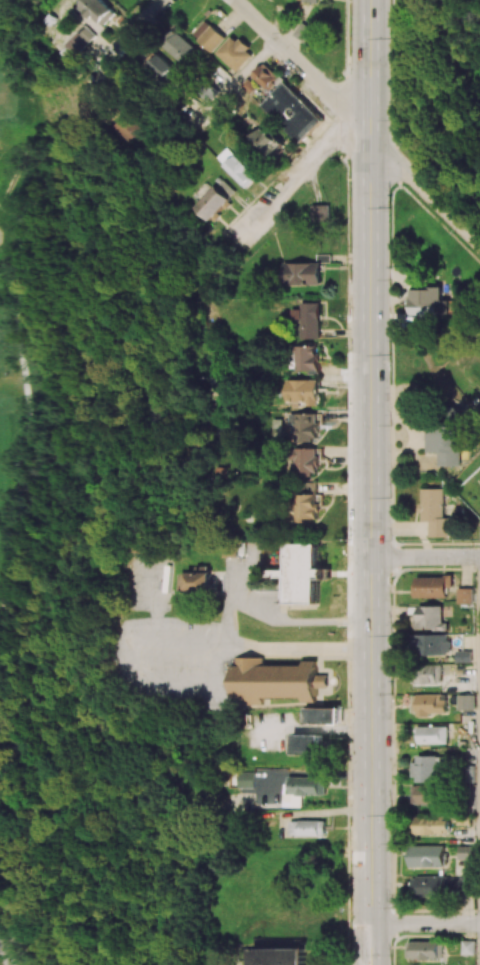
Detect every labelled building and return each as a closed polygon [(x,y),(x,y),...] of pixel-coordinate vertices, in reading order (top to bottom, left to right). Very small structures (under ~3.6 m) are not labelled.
[(116,12),(104,0),(87,0),(81,6),(103,26),(116,12)] [(193,36),(214,52),(226,36),(205,20),(193,36)] [(294,35),(305,42),(313,28),(302,22),(294,35)] [(96,36),(85,25),(66,45),(77,55),(96,36)] [(183,64),(198,50),(181,33),(166,46),(183,64)] [(240,72),(255,52),(233,35),(218,54),(240,72)] [(150,65),(166,81),(176,71),(159,55),(150,65)] [(269,91),(281,78),(265,63),(253,76),(269,91)] [(284,82),(261,107),(300,143),(323,119),(284,82)] [(109,126),(123,143),(138,131),(124,114),(109,126)] [(277,140),(262,127),(250,140),(275,163),(284,153),(274,144),(277,140)] [(258,178),(228,146),(217,157),(247,188),(258,178)] [(238,192),(224,179),(197,207),(211,220),(238,192)] [(330,205),(312,206),(312,222),(330,222),(330,205)] [(321,285),(322,263),(284,263),(284,285),(321,285)] [(410,290),(411,315),(451,314),(450,299),(445,299),(445,289),(410,290)] [(320,339),(321,303),(302,303),(301,339),(320,339)] [(296,370),(319,371),(320,347),(296,346),(296,370)] [(319,380),(287,380),(287,402),(309,402),(309,406),(320,406),(319,380)] [(297,441),(317,441),(318,414),(298,413),(297,441)] [(439,466),(461,467),(462,427),(427,426),(427,452),(439,453),(439,466)] [(297,477),(318,478),(319,449),(297,448),(297,477)] [(296,495),(296,522),(317,521),(316,483),(304,483),(304,494),(296,495)] [(422,489),(422,522),(431,522),(431,537),(451,537),(451,518),(445,518),(445,489),(422,489)] [(319,544),(289,544),(289,603),(318,603),(318,579),(327,579),(327,569),(319,568),(319,544)] [(210,566),(195,566),(195,573),(180,573),(181,592),(210,592),(210,566)] [(449,598),(449,588),(453,588),(453,577),(417,577),(417,598),(449,598)] [(474,588),(459,589),(459,604),(475,604),(474,588)] [(418,629),(449,630),(449,623),(443,623),(443,606),(418,606),(418,629)] [(450,655),(451,635),(415,634),(414,654),(450,655)] [(457,663),(472,663),(473,651),(458,651),(457,663)] [(234,697),(249,698),(248,705),(264,705),(264,697),(303,698),(303,702),(317,703),(317,688),(328,688),(328,675),(316,675),(317,661),(303,661),(303,666),(264,665),(264,658),(234,658),(234,697)] [(443,665),(416,665),(416,684),(443,683),(443,665)] [(446,716),(446,694),(413,695),(413,716),(446,716)] [(475,695),(459,695),(459,711),(475,710),(475,695)] [(303,707),(302,722),(340,724),(341,708),(303,707)] [(439,726),(419,726),(419,744),(439,744),(439,726)] [(321,754),(321,735),(294,734),(293,754),(321,754)] [(414,781),(438,781),(438,768),(444,768),(445,756),(415,756),(414,781)] [(255,772),(238,772),(238,792),(254,792),(255,772)] [(302,807),(303,795),(326,796),(326,778),(285,777),(285,807),(302,807)] [(439,803),(439,785),(413,786),(414,804),(439,803)] [(451,817),(419,816),(418,834),(451,835),(451,817)] [(325,820),(290,821),(290,836),(326,835),(325,820)] [(412,867),(447,866),(446,845),(412,846),(412,867)] [(475,894),(475,876),(412,877),(413,895),(475,894)] [(443,958),(443,941),(408,942),(409,959),(443,958)] [(476,941),(464,941),(464,955),(475,955),(476,941)] [(254,948),(253,964),(307,964),(307,949),(254,948)]
